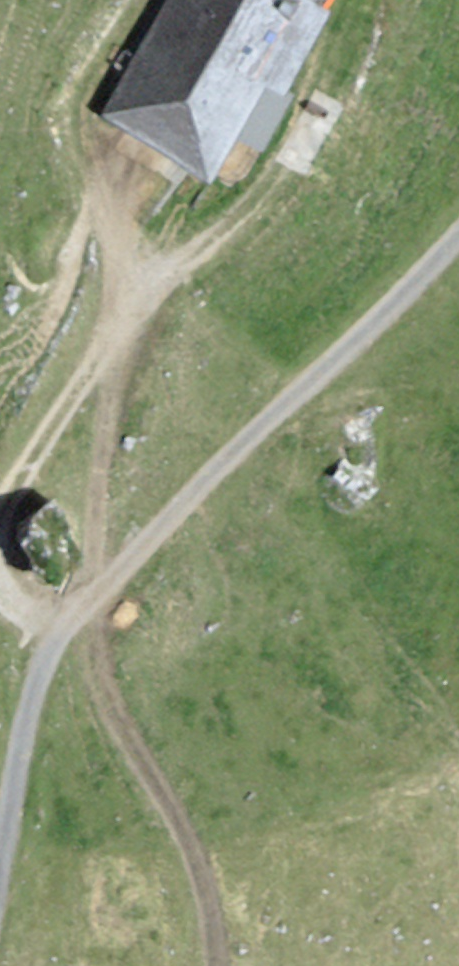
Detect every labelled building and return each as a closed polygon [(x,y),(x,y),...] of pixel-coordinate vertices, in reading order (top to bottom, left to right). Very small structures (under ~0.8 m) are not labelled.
[(98,111),(207,170),(261,72),(280,83),(324,4),(317,0),(159,0),(98,111)]
